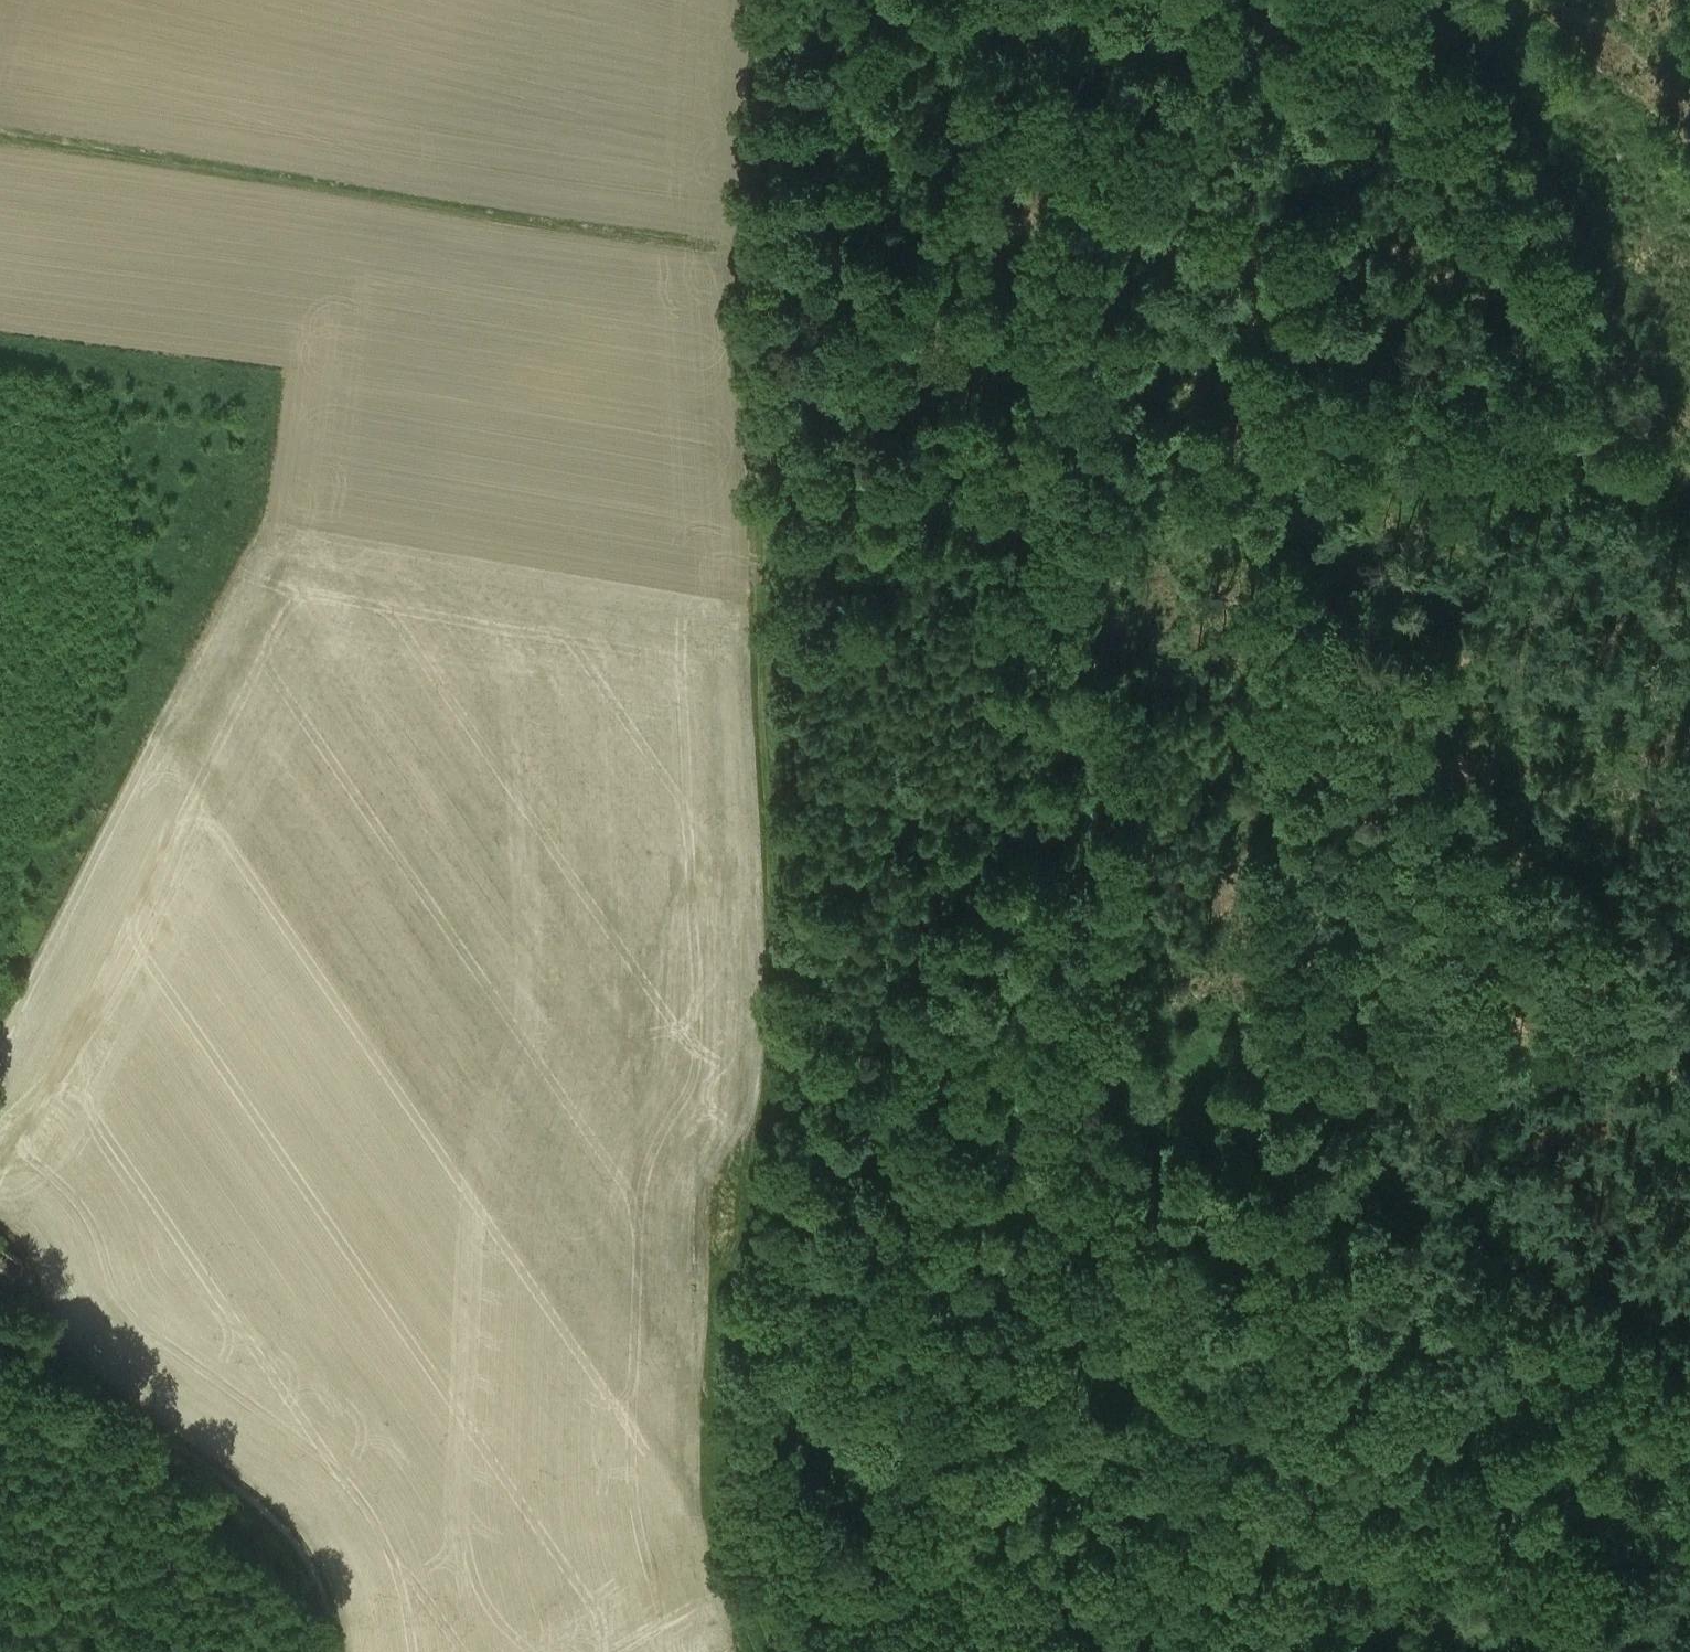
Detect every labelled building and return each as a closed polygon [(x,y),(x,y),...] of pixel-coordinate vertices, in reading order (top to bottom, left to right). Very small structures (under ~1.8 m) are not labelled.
[(0,1244),(0,1282),(5,1286),(23,1261),(0,1244)]
